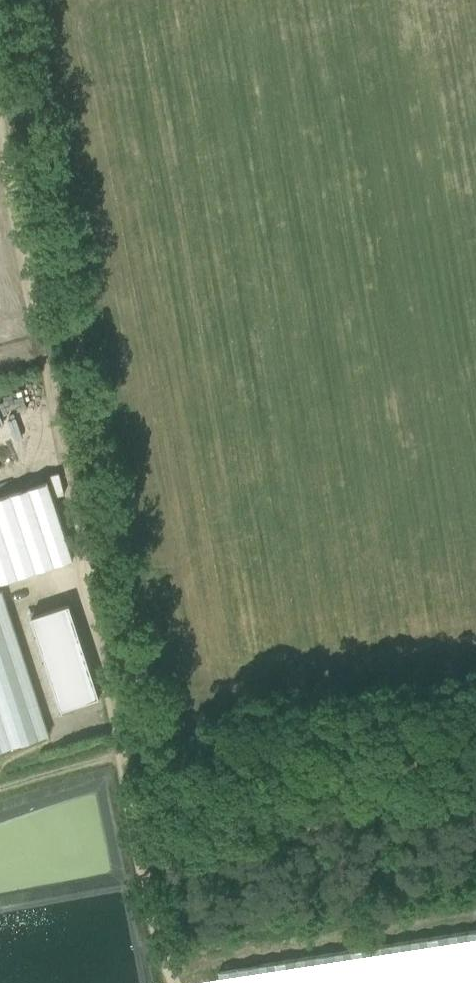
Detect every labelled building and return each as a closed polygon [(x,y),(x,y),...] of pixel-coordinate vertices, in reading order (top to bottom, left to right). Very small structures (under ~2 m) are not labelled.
[(51,734),(4,591),(81,566),(55,485),(0,502),(0,750),(51,734)]
